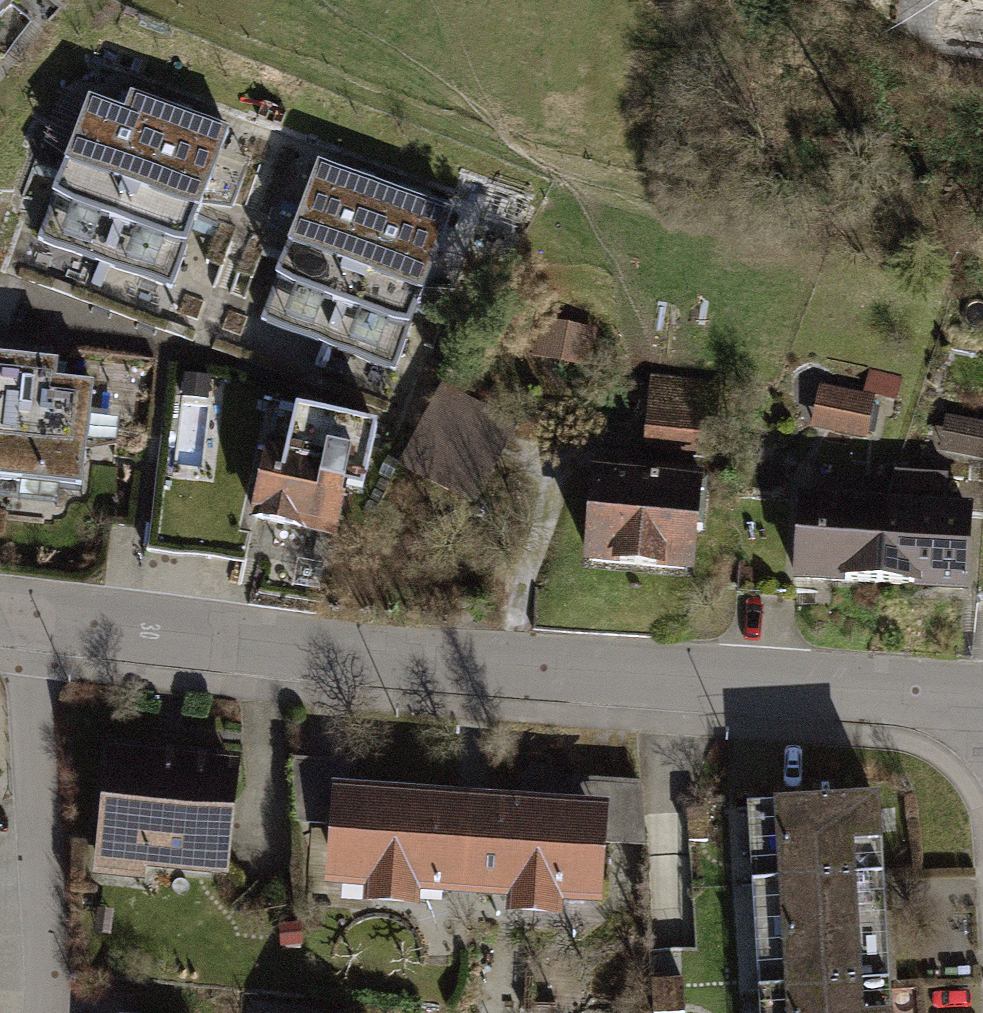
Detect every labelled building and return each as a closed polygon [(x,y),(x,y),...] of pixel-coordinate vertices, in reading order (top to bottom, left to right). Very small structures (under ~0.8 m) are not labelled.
[(31,2),(33,0),(0,0),(0,40),(31,2)] [(124,114),(88,100),(72,147),(64,166),(59,181),(38,238),(105,263),(162,107),(130,97),(126,108),(124,114)] [(183,116),(162,107),(105,263),(172,287),(175,278),(193,229),(202,205),(228,132),(183,116)] [(365,183),(318,166),(300,213),(290,241),(273,285),(261,319),(294,332),(327,344),(384,190),(365,183)] [(406,198),(384,190),(327,344),(394,369),(403,345),(421,295),(429,276),(451,215),(406,198)] [(587,362),(593,332),(543,323),(537,353),(556,357),(587,362)] [(11,483),(23,360),(0,358),(0,482),(11,483)] [(57,363),(23,360),(11,483),(81,490),(85,455),(92,385),(55,382),(55,374),(57,363)] [(720,381),(655,376),(648,459),(713,464),(720,381)] [(869,396),(815,387),(808,431),(862,440),(869,396)] [(509,425),(445,391),(405,465),(470,499),(499,443),(509,425)] [(286,450),(271,447),(266,472),(255,516),(312,529),(332,533),(342,487),(362,491),(377,428),(296,409),(286,450)] [(943,414),(935,453),(982,463),(982,422),(943,414)] [(624,475),(597,473),(590,576),(700,584),(707,481),(624,475)] [(891,504),(802,500),(798,592),(886,596),(891,504)] [(974,508),(891,504),(886,596),(970,600),(974,508)] [(171,754),(111,747),(96,881),(228,895),(243,761),(171,754)] [(389,795),(337,791),(329,894),(377,898),(375,918),(420,921),(421,903),(515,911),(513,933),(566,938),(568,916),(610,919),(619,813),(554,808),(389,795)] [(884,806),(746,815),(758,1012),(897,1012),(890,903),(884,806)]
